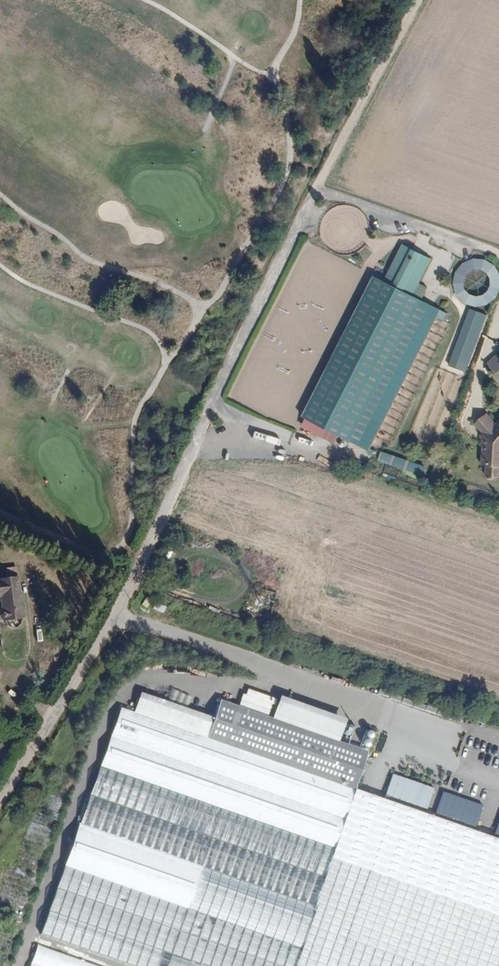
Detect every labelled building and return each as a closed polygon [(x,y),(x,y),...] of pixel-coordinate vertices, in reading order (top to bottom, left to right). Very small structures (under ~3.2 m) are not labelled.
[(403,294),(419,258),(392,244),(375,280),(366,275),(303,412),(348,435),(411,299),(403,294)] [(495,297),(498,289),(498,274),(494,265),(484,260),(472,259),(462,263),(455,273),(453,285),(456,295),(465,303),(476,306),(486,304),(495,297)] [(468,364),(486,315),(469,309),(451,358),(468,364)] [(478,406),(467,417),(477,429),(477,438),(476,438),(476,459),(480,459),(480,470),(497,470),(497,459),(498,459),(498,404),(486,416),(478,406)] [(380,451),(377,461),(418,475),(421,465),(380,451)] [(6,576),(15,576),(15,568),(6,569),(6,576)] [(18,577),(0,580),(0,595),(1,595),(5,621),(24,619),(18,577)] [(141,683),(136,697),(208,721),(213,708),(141,683)] [(370,737),(340,727),(275,705),(221,686),(208,721),(136,697),(121,691),(42,921),(173,965),(291,965),(370,737)] [(281,688),(275,705),(340,727),(345,710),(281,688)] [(391,774),(384,794),(426,809),(433,788),(391,774)] [(441,792),(434,812),(475,826),(482,806),(441,792)] [(49,796),(48,810),(60,811),(61,797),(49,796)] [(35,946),(27,965),(95,965),(35,946)]
